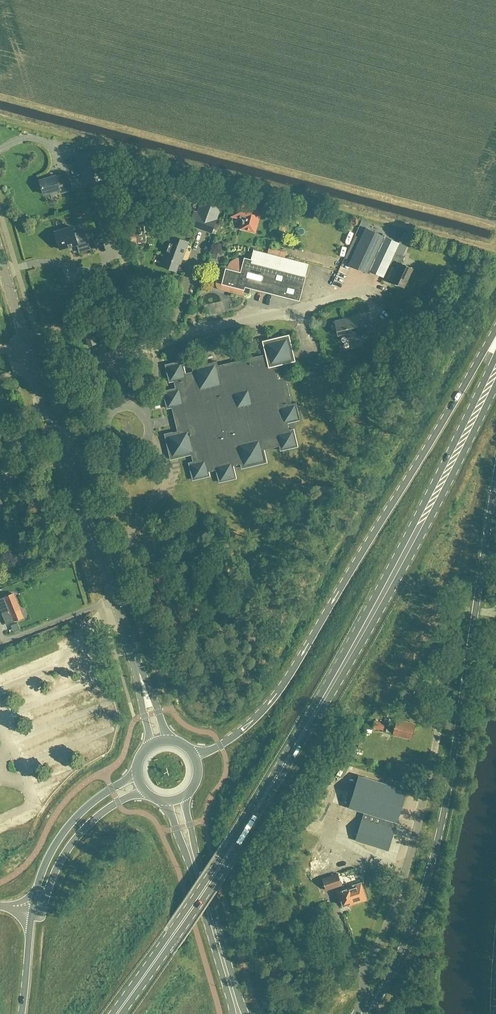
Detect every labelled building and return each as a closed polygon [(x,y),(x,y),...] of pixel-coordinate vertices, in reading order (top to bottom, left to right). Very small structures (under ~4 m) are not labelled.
[(97,149),(77,154),(85,184),(105,178),(97,149)] [(39,181),(43,194),(59,190),(60,194),(73,190),(68,173),(56,176),(39,181)] [(183,181),(179,195),(184,196),(188,182),(183,181)] [(194,212),(189,225),(212,233),(217,220),(216,220),(221,207),(224,199),(205,192),(202,200),(197,213),(194,212)] [(110,201),(94,206),(104,239),(120,235),(110,201)] [(233,216),(242,218),(244,222),(242,229),(254,232),(258,216),(251,214),(253,207),(236,203),(233,216)] [(73,227),(54,232),(59,249),(77,244),(79,252),(90,249),(86,236),(76,239),(73,227)] [(401,264),(405,255),(396,251),(399,244),(366,228),(349,265),(367,273),(368,271),(384,278),(389,265),(398,269),(392,282),(404,287),(412,269),(401,264)] [(129,244),(138,242),(136,234),(128,236),(129,244)] [(162,265),(177,271),(179,264),(181,264),(188,243),(172,237),(162,265)] [(251,288),(299,300),(309,264),(285,258),(286,253),(269,248),(267,254),(253,251),(251,259),(244,258),(237,257),(231,262),(228,269),(220,267),(216,283),(216,286),(216,288),(219,290),(243,296),(244,293),(249,294),(251,288)] [(356,317),(335,322),(338,336),(347,334),(348,338),(367,334),(364,320),(357,322),(356,317)] [(92,328),(85,331),(89,346),(97,344),(92,328)] [(183,361),(165,365),(169,383),(174,382),(175,389),(163,392),(167,409),(171,408),(177,432),(165,435),(171,460),(191,455),(193,462),(189,463),(193,481),(210,476),(209,472),(216,471),(219,483),(237,479),(234,467),(241,465),(242,469),(267,463),(264,450),(279,447),(280,451),(298,447),(294,429),(290,430),(288,423),(300,420),(296,403),(292,404),(282,364),(295,361),(289,336),(263,342),(266,354),(218,366),(217,361),(191,368),(192,372),(186,373),(183,361)] [(0,599),(0,609),(6,624),(23,617),(14,594),(0,599)] [(384,730),(385,725),(385,723),(368,719),(367,725),(365,724),(363,731),(371,733),(372,727),(384,730)] [(390,720),(387,731),(394,733),(394,735),(411,739),(415,724),(398,720),(397,722),(390,720)] [(359,776),(349,807),(364,812),(356,839),(388,849),(406,791),(359,776)] [(322,879),(326,891),(342,885),(338,874),(322,879)] [(337,891),(342,907),(366,899),(361,883),(337,891)]
